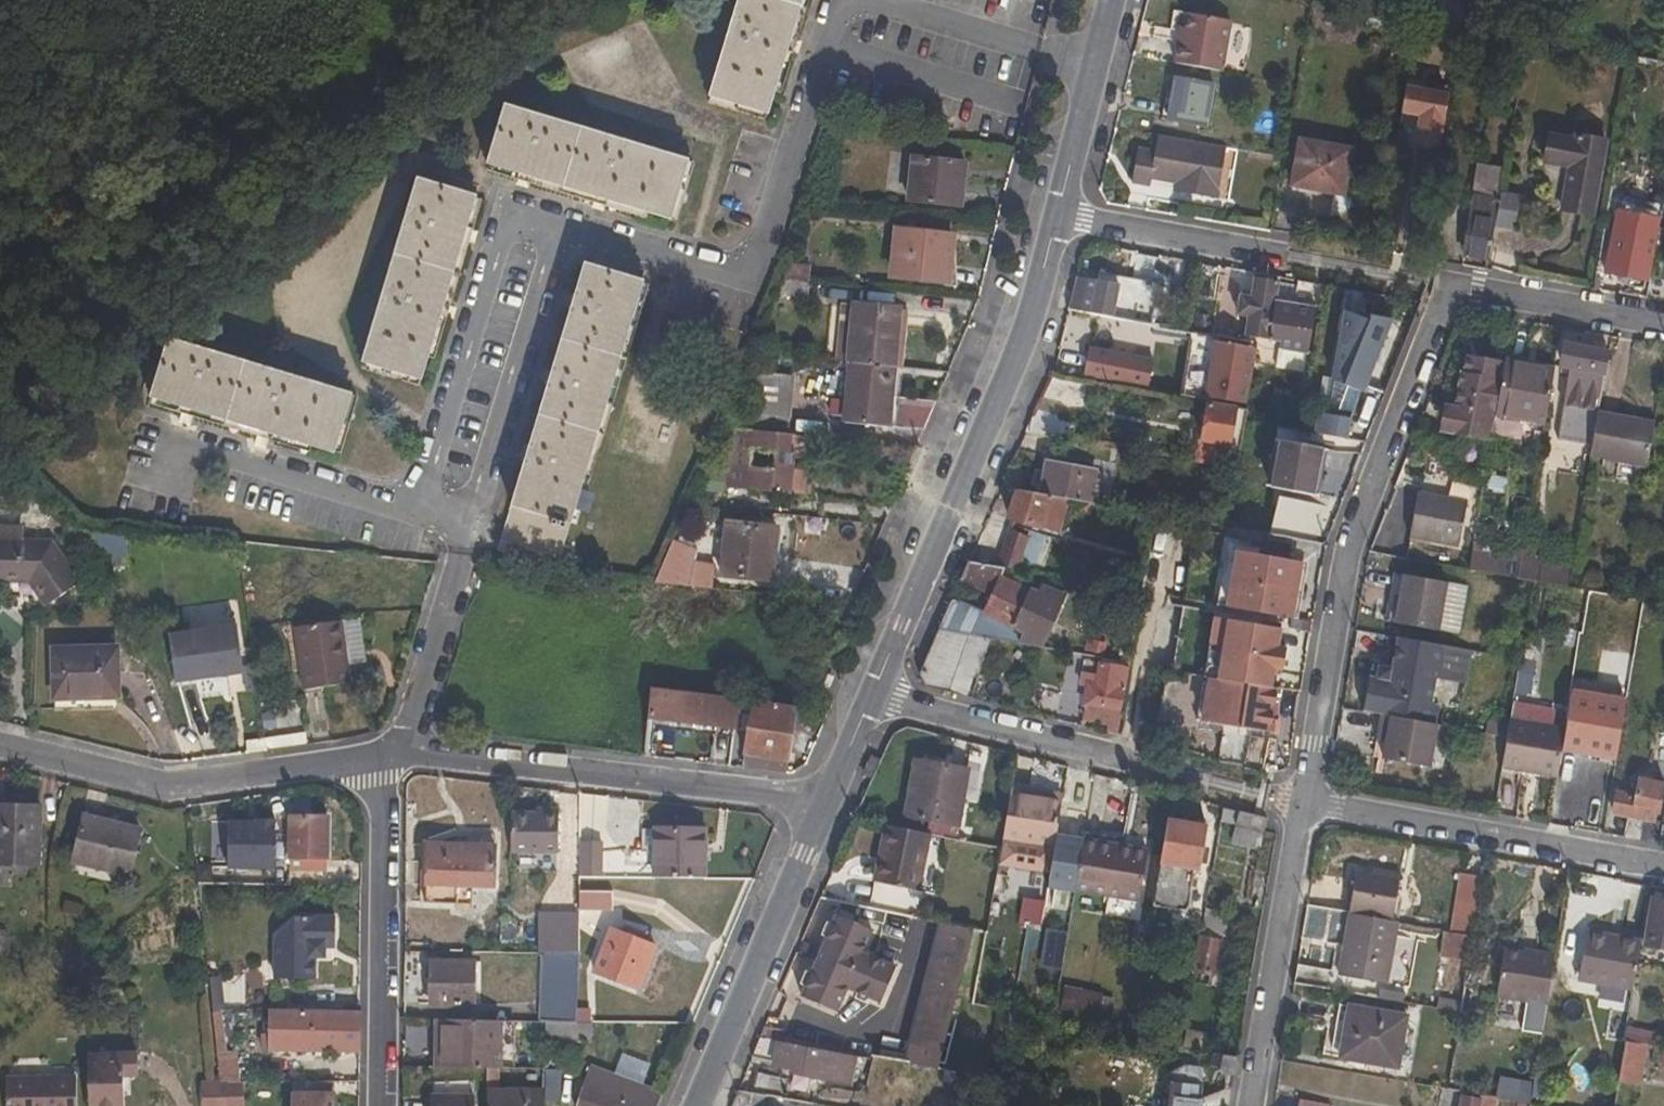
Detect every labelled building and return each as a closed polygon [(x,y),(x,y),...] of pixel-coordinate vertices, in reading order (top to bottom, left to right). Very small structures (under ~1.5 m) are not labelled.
[(803,0),(737,0),(708,97),(768,116),(803,0)] [(1417,19),(1460,27),(1465,0),(1421,0),(1417,19)] [(1183,13),(1178,43),(1186,43),(1191,14),(1183,13)] [(1186,43),(1178,43),(1174,64),(1221,72),(1230,21),(1191,14),(1186,43)] [(1213,82),(1176,75),(1171,101),(1168,120),(1183,122),(1182,128),(1198,131),(1199,125),(1205,126),(1213,82)] [(1405,87),(1400,113),(1420,117),(1415,144),(1438,148),(1447,95),(1405,87)] [(1168,120),(1171,101),(1164,101),(1162,119),(1168,120)] [(671,221),(689,162),(504,105),(486,166),(671,221)] [(1175,178),(1174,185),(1173,191),(1216,199),(1226,148),(1156,135),(1154,151),(1136,148),(1130,184),(1147,187),(1148,181),(1149,174),(1175,178)] [(1573,139),(1548,135),(1543,163),(1568,168),(1560,211),(1592,217),(1605,141),(1574,136),(1573,139)] [(1351,149),(1298,140),(1290,186),(1333,193),(1329,217),(1341,216),(1353,207),(1355,197),(1343,195),(1351,149)] [(957,163),(912,159),(908,201),(959,207),(962,183),(955,182),(957,163)] [(962,183),(965,163),(957,163),(955,182),(962,183)] [(1499,192),(1503,169),(1478,165),(1463,256),(1488,260),(1493,227),(1499,192)] [(1149,174),(1148,181),(1174,185),(1175,178),(1149,174)] [(421,382),(476,198),(417,179),(361,364),(421,382)] [(1499,192),(1493,227),(1514,230),(1519,195),(1499,192)] [(1656,219),(1625,214),(1617,252),(1607,250),(1602,273),(1644,281),(1656,219)] [(949,234),(895,229),(890,279),(949,284),(953,250),(949,234)] [(782,282),(809,284),(811,265),(791,263),(782,282)] [(559,560),(643,282),(584,264),(500,542),(559,560)] [(1112,317),(1114,308),(1119,283),(1076,276),(1067,309),(1093,313),(1112,317)] [(1246,316),(1243,337),(1308,348),(1319,285),(1297,282),(1293,305),(1274,303),(1276,283),(1253,279),(1249,298),(1246,316)] [(782,282),(769,313),(805,316),(809,284),(782,282)] [(1246,316),(1249,298),(1238,296),(1234,314),(1246,316)] [(1329,381),(1383,388),(1395,307),(1341,300),(1329,381)] [(900,309),(855,305),(848,364),(850,364),(894,368),(900,309)] [(1128,310),(1114,308),(1112,317),(1127,320),(1128,310)] [(1087,343),(1093,313),(1067,309),(1060,336),(1087,343)] [(334,454),(352,395),(168,338),(150,399),(334,454)] [(1214,367),(1212,378),(1208,398),(1243,404),(1253,348),(1215,341),(1210,366),(1214,367)] [(1569,376),(1563,405),(1598,411),(1608,352),(1564,344),(1559,374),(1569,376)] [(1050,373),(1101,382),(1104,360),(1104,358),(1056,349),(1050,373)] [(1515,405),(1528,408),(1547,411),(1554,371),(1530,367),(1531,359),(1506,355),(1504,364),(1497,402),(1515,405)] [(1476,359),(1466,357),(1464,375),(1473,376),(1476,359)] [(1473,376),(1464,375),(1460,374),(1454,409),(1450,409),(1446,433),(1490,441),(1495,412),(1497,402),(1504,364),(1476,359),(1473,376)] [(1555,364),(1531,359),(1530,367),(1554,371),(1555,364)] [(1116,362),(1104,360),(1101,382),(1112,384),(1116,362)] [(894,368),(850,364),(844,424),(896,429),(899,400),(891,399),(893,379),(894,368)] [(795,376),(758,373),(753,414),(727,412),(720,428),(733,429),(789,435),(795,376)] [(1194,395),(1208,398),(1212,378),(1197,376),(1194,395)] [(901,379),(893,379),(891,399),(899,400),(901,379)] [(923,431),(935,403),(899,400),(896,429),(923,431)] [(1497,402),(1495,412),(1514,415),(1515,405),(1497,402)] [(1207,405),(1201,439),(1216,442),(1212,463),(1226,465),(1236,410),(1207,405)] [(1514,415),(1527,418),(1528,408),(1515,405),(1514,415)] [(1545,421),(1547,411),(1528,408),(1527,418),(1545,421)] [(1326,410),(1322,431),(1353,437),(1357,416),(1326,410)] [(1598,411),(1590,459),(1647,469),(1656,422),(1598,411)] [(1031,416),(1023,433),(1065,441),(1069,422),(1031,416)] [(726,489),(782,495),(788,495),(788,494),(790,470),(792,453),(787,453),(789,435),(733,429),(726,489)] [(1212,463),(1216,442),(1201,439),(1197,460),(1212,463)] [(1311,496),(1318,451),(1278,442),(1270,488),(1311,496)] [(1044,467),(1031,465),(1035,456),(1017,448),(999,487),(1015,490),(1068,500),(1090,504),(1095,470),(1044,461),(1044,467)] [(790,470),(788,494),(797,495),(797,492),(800,485),(803,486),(804,472),(790,470)] [(703,493),(721,495),(723,475),(706,473),(703,493)] [(1006,516),(1057,533),(1068,500),(1015,490),(1006,516)] [(1466,501),(1418,492),(1409,538),(1457,547),(1466,501)] [(770,583),(776,527),(729,523),(723,578),(770,583)] [(1024,533),(1007,528),(995,563),(1014,567),(1024,533)] [(91,537),(81,542),(96,574),(106,568),(91,537)] [(28,583),(46,607),(80,583),(50,541),(0,540),(0,582),(28,583)] [(680,576),(688,555),(670,547),(661,568),(680,576)] [(1239,552),(1227,550),(1218,604),(1229,606),(1239,552)] [(1229,606),(1290,616),(1300,562),(1239,552),(1229,606)] [(1468,571),(1517,579),(1520,561),(1471,553),(1468,571)] [(1042,587),(1038,594),(998,576),(1002,568),(967,561),(958,581),(990,595),(983,611),(954,599),(936,630),(988,639),(1040,649),(1064,597),(1042,587)] [(1297,618),(1306,563),(1300,562),(1290,616),(1297,618)] [(1384,622),(1395,624),(1403,575),(1392,573),(1384,622)] [(1447,583),(1403,575),(1395,624),(1439,631),(1447,583)] [(1617,616),(1612,641),(1605,686),(1628,690),(1643,602),(1624,598),(1589,592),(1585,611),(1608,615),(1617,616)] [(1617,616),(1608,615),(1604,640),(1612,641),(1617,616)] [(349,668),(342,621),(338,622),(345,668),(349,668)] [(1216,680),(1269,689),(1280,631),(1226,621),(1216,680)] [(302,692),(352,684),(349,668),(345,668),(338,622),(294,629),(302,692)] [(243,674),(236,625),(169,634),(176,683),(243,674)] [(928,649),(917,673),(925,687),(965,697),(974,670),(978,671),(988,639),(936,630),(928,649)] [(1440,646),(1396,638),(1391,668),(1378,666),(1376,678),(1369,677),(1362,712),(1382,715),(1435,725),(1438,706),(1430,704),(1440,646)] [(119,699),(118,648),(54,649),(55,701),(119,699)] [(1118,726),(1129,664),(1099,659),(1097,674),(1081,672),(1079,683),(1086,684),(1082,706),(1086,707),(1084,720),(1118,726)] [(1210,679),(1203,678),(1196,720),(1202,721),(1204,711),(1210,679)] [(1204,711),(1224,715),(1223,721),(1239,724),(1238,728),(1268,733),(1276,691),(1269,689),(1216,680),(1210,679),(1204,711)] [(830,680),(825,692),(835,696),(841,683),(830,680)] [(651,689),(647,719),(735,730),(737,715),(739,699),(651,689)] [(739,699),(737,715),(751,716),(742,768),(786,773),(798,707),(739,699)] [(1224,715),(1204,711),(1202,721),(1238,728),(1239,724),(1223,721),(1224,715)] [(267,714),(267,726),(296,725),(296,713),(267,714)] [(1383,760),(1430,768),(1437,725),(1435,725),(1382,715),(1379,733),(1387,735),(1383,760)] [(1557,778),(1565,728),(1509,718),(1506,738),(1501,768),(1557,778)] [(735,730),(647,719),(647,721),(646,727),(734,738),(735,730)] [(871,755),(863,775),(872,778),(880,758),(871,755)] [(959,824),(968,772),(914,762),(905,815),(959,824)] [(1612,814),(1627,817),(1653,821),(1654,814),(1659,814),(1663,788),(1663,783),(1638,779),(1634,799),(1615,796),(1612,814)] [(1049,873),(1063,797),(1012,789),(1001,850),(999,865),(1049,873)] [(40,808),(0,806),(0,865),(39,866),(40,808)] [(1239,811),(1236,825),(1264,833),(1268,819),(1239,811)] [(559,855),(559,815),(512,813),(511,854),(559,855)] [(129,875),(140,831),(82,816),(72,861),(129,875)] [(1653,821),(1627,817),(1624,839),(1658,845),(1662,823),(1653,821)] [(329,858),(328,819),(261,818),(261,857),(329,858)] [(1168,820),(1152,907),(1187,913),(1191,891),(1178,888),(1181,871),(1200,874),(1207,826),(1168,820)] [(1593,833),(1604,835),(1606,821),(1595,820),(1593,833)] [(1264,833),(1236,825),(1231,843),(1260,850),(1264,833)] [(900,909),(904,890),(920,893),(932,836),(883,826),(867,900),(867,902),(900,909)] [(652,831),(643,831),(642,855),(652,855),(652,831)] [(707,880),(708,832),(652,831),(652,855),(651,879),(707,880)] [(1138,904),(1147,853),(1083,841),(1074,893),(1138,904)] [(427,843),(425,904),(471,906),(472,890),(495,890),(496,845),(427,843)] [(579,879),(602,879),(603,844),(580,843),(579,879)] [(1370,874),(1397,878),(1398,872),(1371,868),(1370,874)] [(1397,878),(1370,874),(1356,872),(1354,882),(1347,914),(1390,921),(1397,878)] [(1461,875),(1451,932),(1473,935),(1483,878),(1461,875)] [(1354,882),(1346,881),(1340,913),(1347,914),(1354,882)] [(579,891),(579,911),(612,911),(612,892),(579,891)] [(1663,954),(1663,897),(1649,895),(1641,942),(1640,950),(1663,954)] [(867,900),(848,896),(846,903),(866,907),(867,902),(867,900)] [(1228,939),(1233,913),(1206,908),(1194,972),(1229,979),(1236,941),(1228,939)] [(578,953),(579,913),(539,913),(538,953),(540,953),(578,953)] [(872,930),(836,914),(799,997),(837,1013),(847,991),(880,1005),(896,966),(863,951),(872,930)] [(1349,937),(1343,976),(1387,985),(1398,923),(1390,921),(1347,914),(1343,936),(1349,937)] [(333,948),(334,918),(293,918),(275,936),(274,978),(313,979),(313,957),(315,957),(315,948),(322,948),(333,948)] [(905,1062),(939,1068),(974,930),(940,923),(905,1062)] [(640,990),(656,947),(610,929),(593,973),(640,990)] [(1641,942),(1587,932),(1577,982),(1632,992),(1637,964),(1640,950),(1641,942)] [(1459,935),(1443,933),(1439,958),(1455,960),(1459,935)] [(1459,935),(1455,960),(1468,962),(1473,938),(1459,935)] [(1349,937),(1343,936),(1336,975),(1343,976),(1349,937)] [(1528,1004),(1528,1000),(1546,1003),(1555,954),(1537,951),(1537,955),(1504,949),(1496,999),(1528,1004)] [(545,1021),(549,1021),(578,1022),(578,1009),(578,953),(540,953),(539,1021),(545,1021)] [(430,1007),(475,1008),(476,964),(431,963),(430,1007)] [(1326,991),(1329,973),(1295,967),(1292,985),(1326,991)] [(212,1009),(221,1010),(217,979),(208,979),(212,1009)] [(1066,989),(1062,1011),(1110,1021),(1112,1011),(1101,1009),(1103,996),(1066,989)] [(1112,1011),(1114,998),(1103,996),(1101,1009),(1112,1011)] [(1397,1068),(1406,1017),(1338,1005),(1333,1035),(1326,1034),(1322,1056),(1397,1068)] [(212,1009),(222,1082),(237,1082),(227,1010),(221,1010),(212,1009)] [(593,1022),(604,1022),(604,1010),(578,1009),(578,1022),(593,1022)] [(270,1011),(270,1050),(359,1051),(359,1011),(270,1011)] [(518,1021),(448,1020),(448,1045),(437,1045),(437,1068),(487,1068),(500,1068),(518,1068),(518,1021)] [(448,1020),(437,1020),(437,1045),(448,1045),(448,1020)] [(545,1041),(593,1041),(593,1022),(578,1022),(549,1021),(545,1021),(545,1039),(545,1041)] [(1656,1038),(1640,1034),(1638,1044),(1648,1046),(1655,1047),(1656,1038)] [(760,1039),(750,1059),(792,1067),(791,1073),(852,1085),(858,1058),(797,1049),(797,1045),(760,1039)] [(1638,1044),(1624,1042),(1617,1083),(1640,1087),(1648,1046),(1638,1044)] [(1663,1068),(1663,1049),(1657,1048),(1655,1067),(1663,1068)] [(123,1078),(123,1052),(119,1053),(88,1053),(89,1105),(124,1105),(123,1078)] [(138,1079),(138,1052),(123,1052),(123,1078),(138,1079)] [(1219,1053),(1216,1071),(1234,1074),(1237,1057),(1219,1053)] [(621,1056),(613,1077),(640,1088),(649,1066),(621,1056)] [(1168,1074),(1165,1105),(1203,1105),(1203,1102),(1202,1068),(1181,1064),(1168,1074)] [(487,1105),(544,1105),(544,1101),(505,1101),(505,1089),(500,1089),(500,1068),(487,1068),(487,1105)] [(661,1096),(640,1088),(613,1077),(591,1069),(583,1089),(577,1105),(657,1105),(661,1096)] [(941,1083),(960,1086),(958,1097),(982,1101),(982,1098),(986,1077),(943,1070),(941,1083)] [(545,1089),(544,1101),(559,1102),(559,1073),(545,1073),(545,1089)] [(787,1080),(756,1075),(752,1093),(769,1096),(784,1099),(787,1080)] [(1496,1075),(1491,1096),(1523,1104),(1529,1083),(1496,1075)] [(76,1076),(4,1078),(5,1105),(77,1105),(76,1076)] [(222,1082),(203,1082),(203,1105),(225,1105),(222,1082)] [(246,1082),(237,1082),(222,1082),(225,1105),(245,1105),(246,1082)] [(293,1082),(293,1105),(335,1105),(335,1082),(293,1082)] [(505,1089),(505,1101),(544,1101),(545,1089),(505,1089)] [(769,1096),(752,1093),(737,1090),(731,1105),(767,1105),(769,1096)] [(430,1096),(430,1105),(474,1105),(474,1096),(430,1096)] [(1461,1098),(1459,1105),(1496,1105),(1497,1100),(1481,1097),(1481,1101),(1461,1098)]
